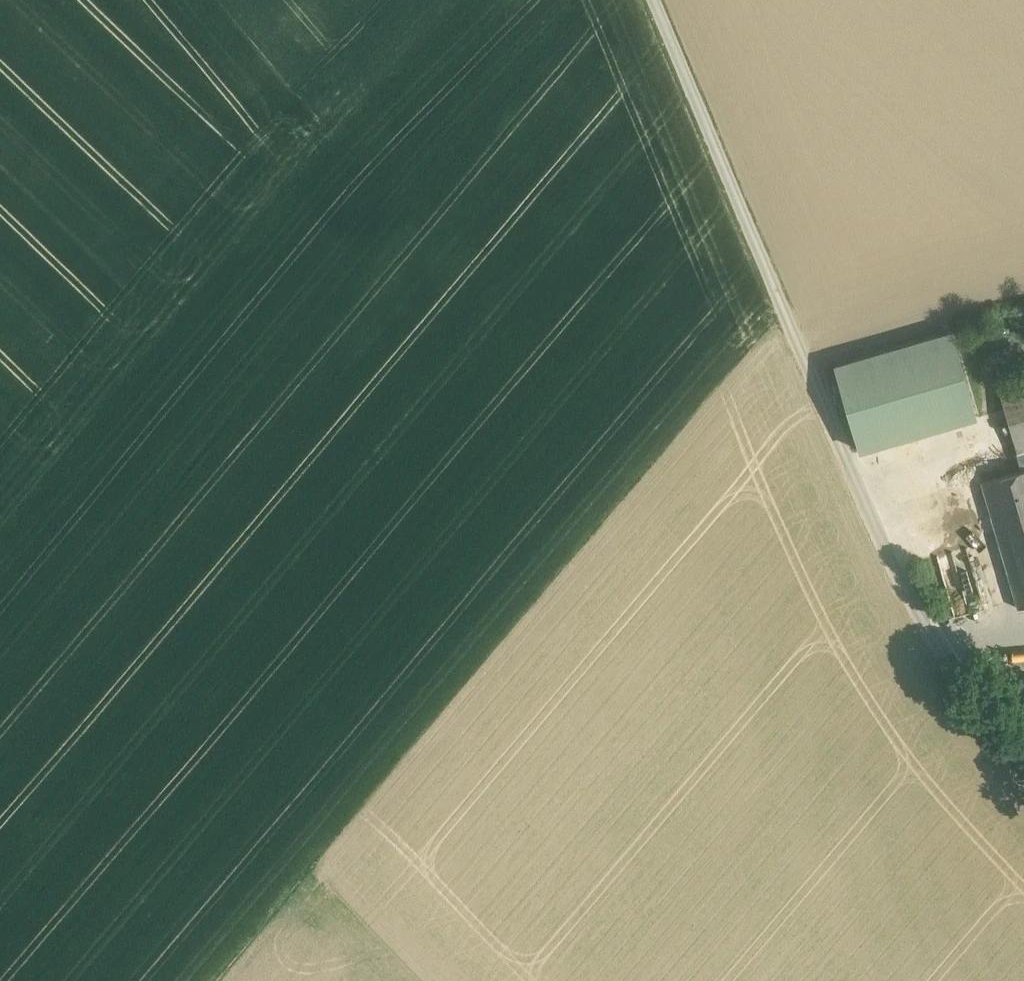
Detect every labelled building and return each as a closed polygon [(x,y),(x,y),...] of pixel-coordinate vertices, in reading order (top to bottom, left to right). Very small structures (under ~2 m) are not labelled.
[(952,331),(836,365),(861,450),(976,416),(952,331)] [(1000,393),(1017,451),(1023,449),(1023,386),(1000,393)] [(966,429),(974,456),(993,451),(985,424),(966,429)] [(982,481),(1019,607),(1023,606),(1023,469),(982,481)]
